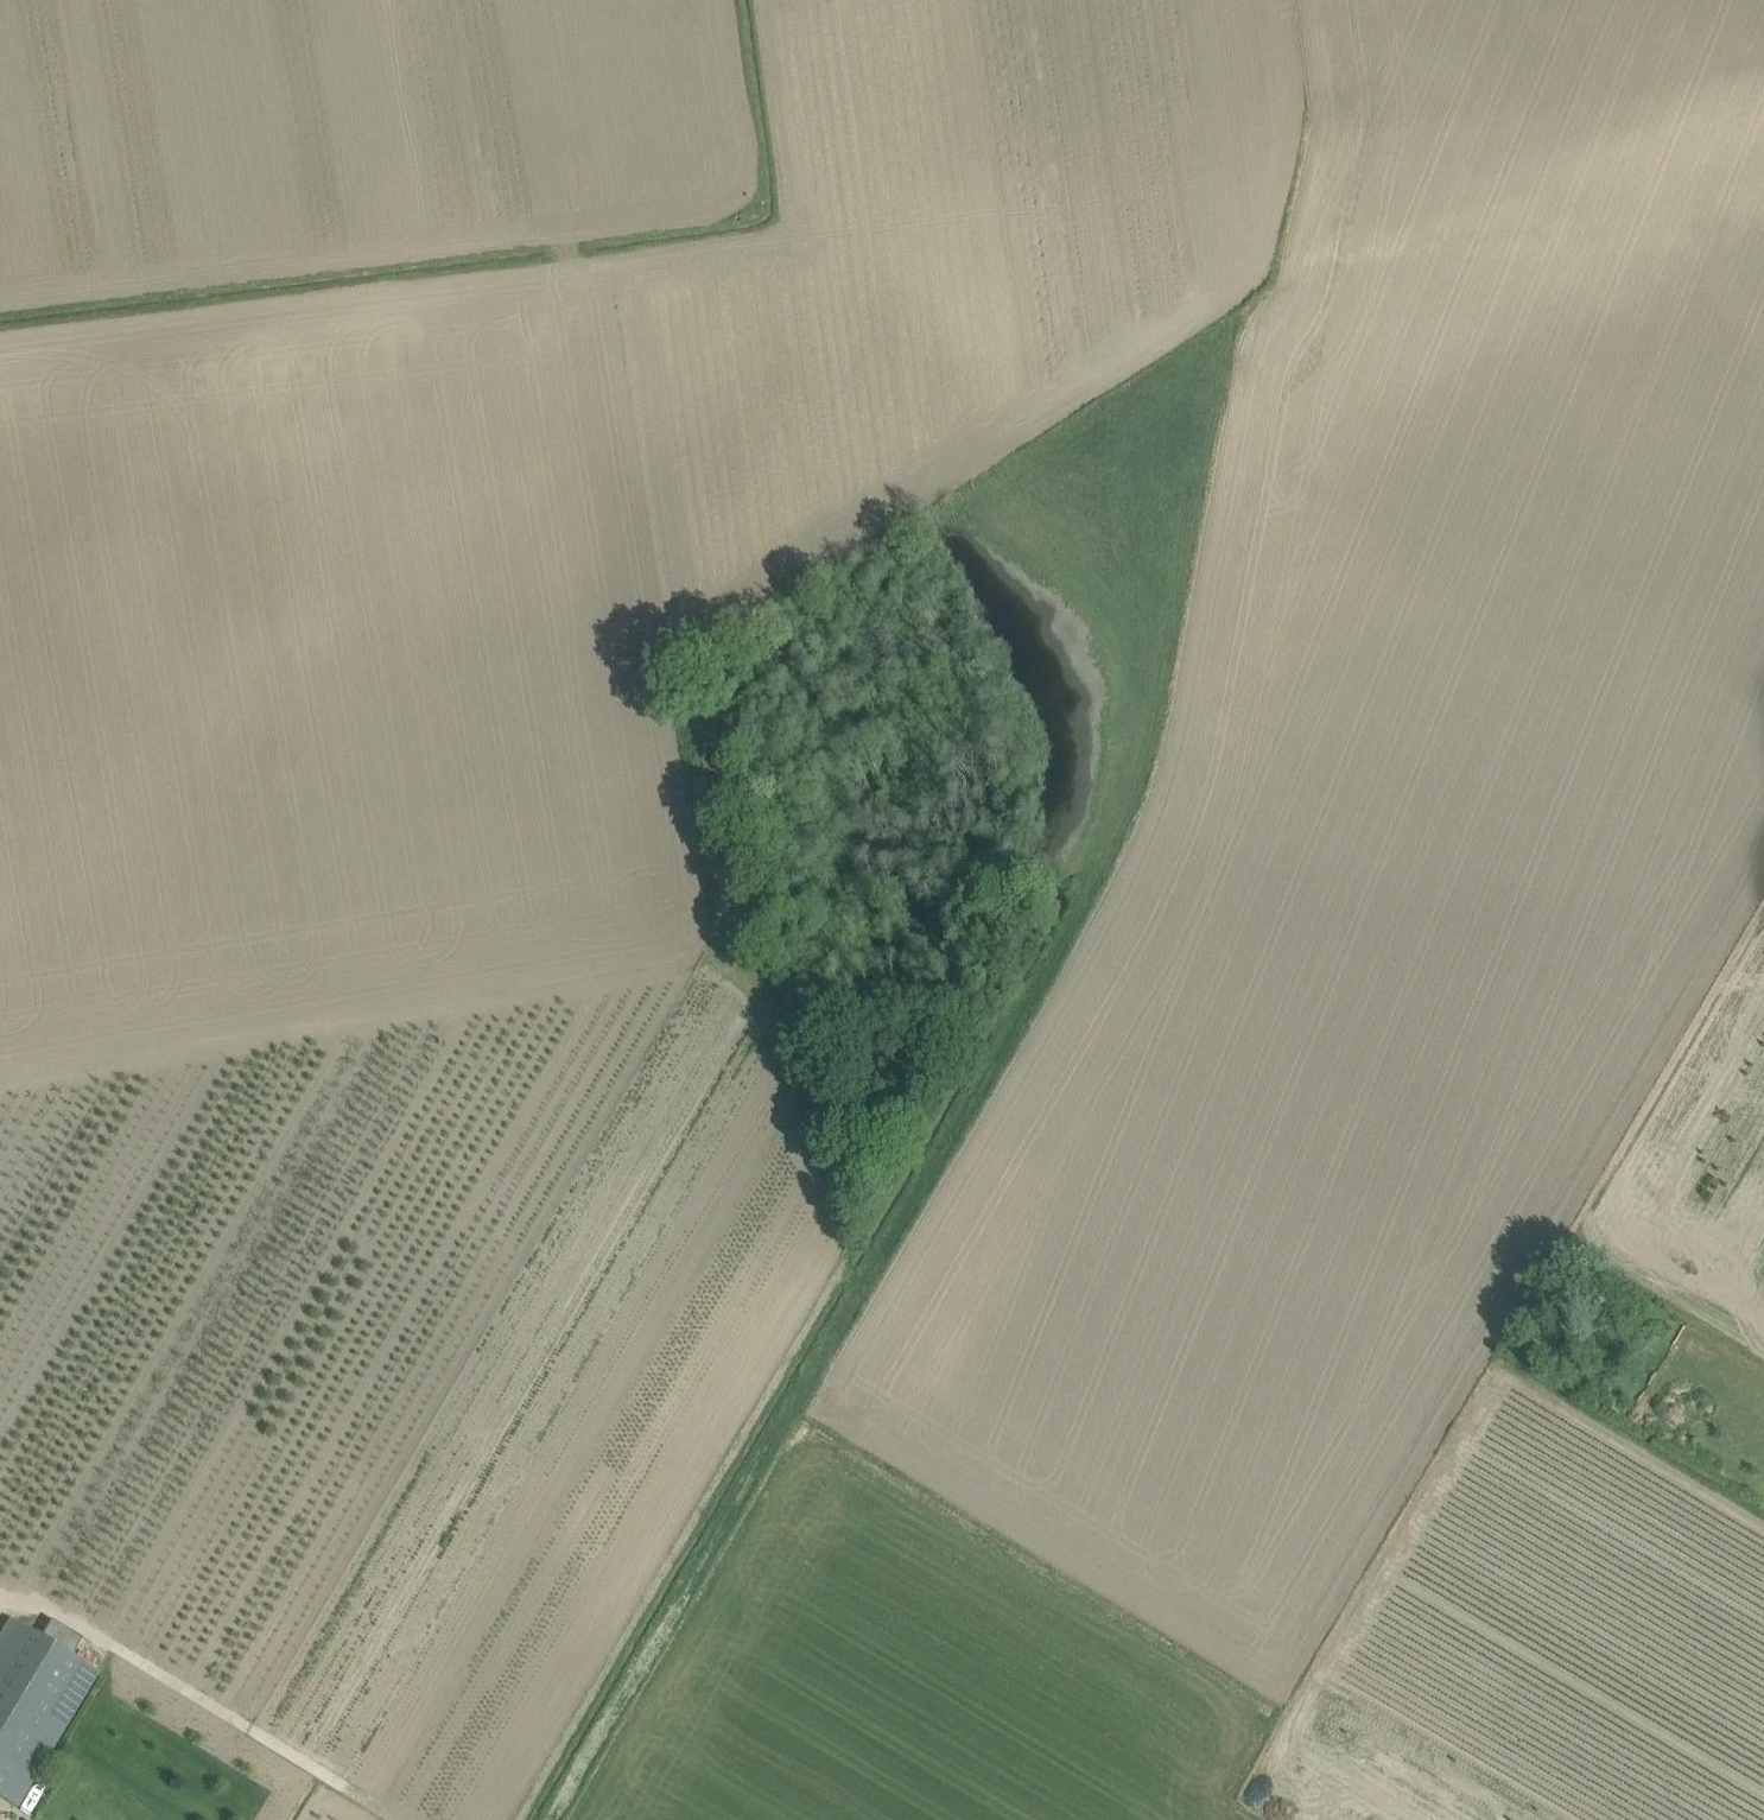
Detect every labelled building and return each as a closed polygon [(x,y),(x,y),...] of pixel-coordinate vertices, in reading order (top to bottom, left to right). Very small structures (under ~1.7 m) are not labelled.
[(0,1637),(0,1797),(16,1807),(97,1674),(10,1621),(0,1637)]
